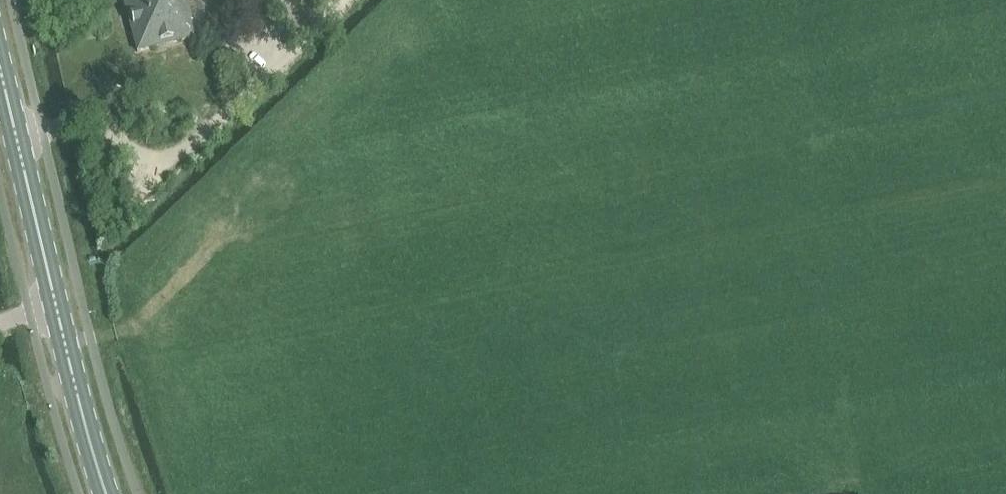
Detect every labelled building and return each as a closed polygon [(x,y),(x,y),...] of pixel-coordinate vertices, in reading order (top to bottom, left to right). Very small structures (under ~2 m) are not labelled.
[(137,53),(193,39),(189,24),(191,23),(186,0),(124,0),(137,53)]
